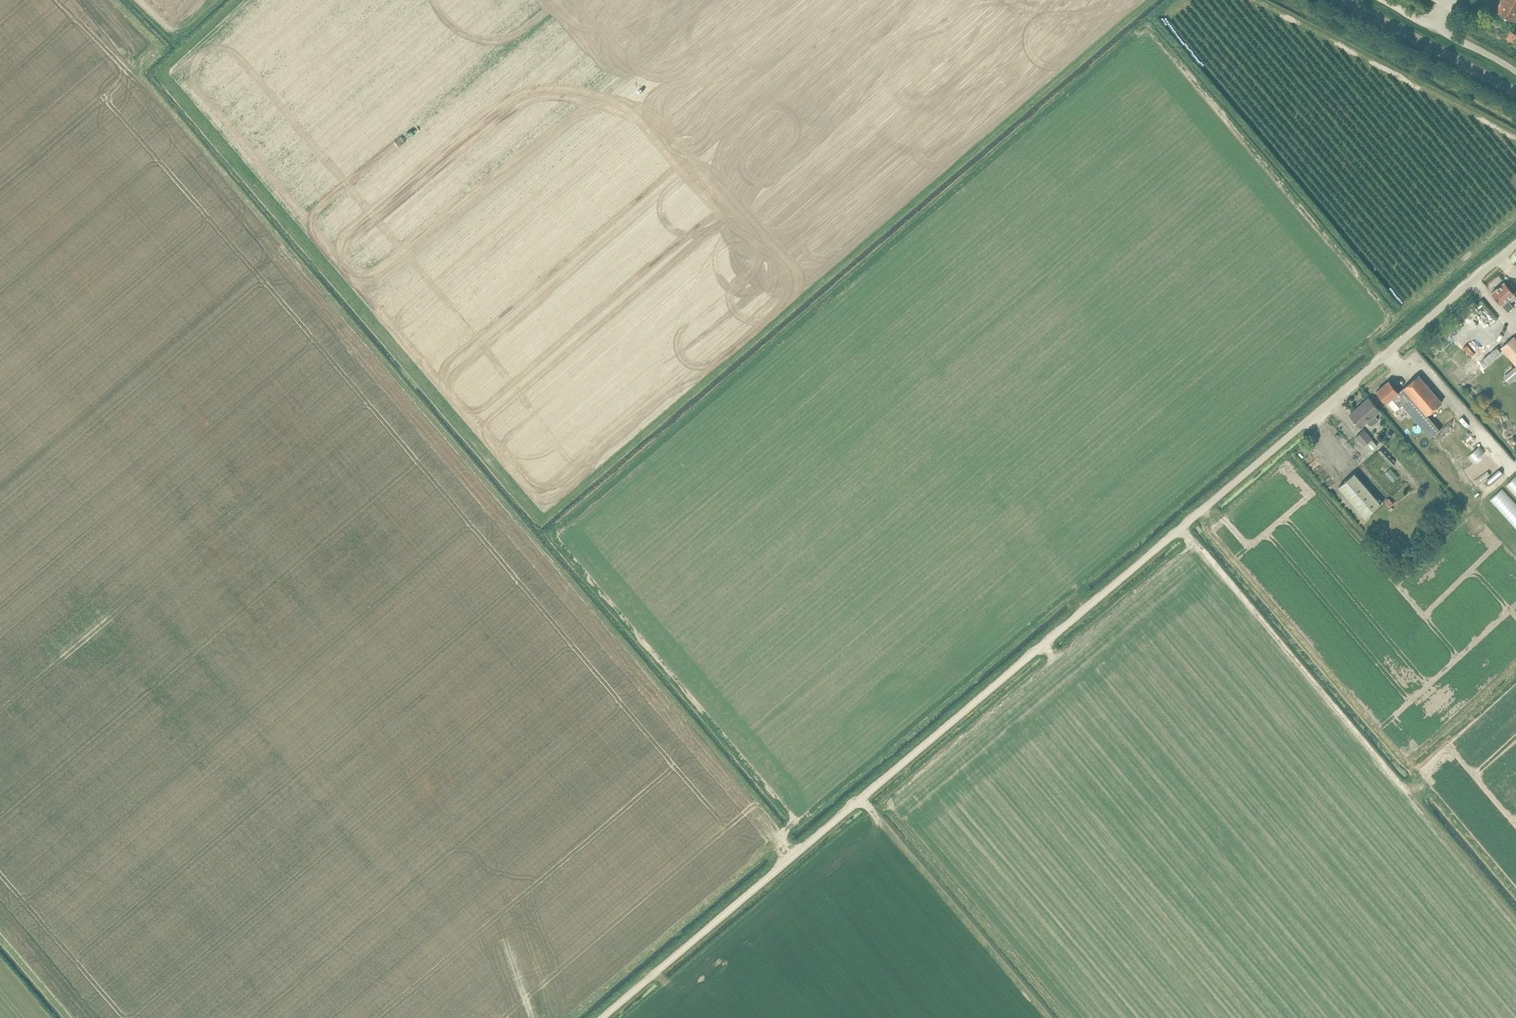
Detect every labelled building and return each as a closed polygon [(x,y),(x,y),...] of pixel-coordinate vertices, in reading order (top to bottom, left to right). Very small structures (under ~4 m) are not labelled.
[(1495,10),(1515,21),(1515,19),(1515,0),(1501,0),(1495,10)] [(1508,312),(1513,307),(1507,299),(1514,293),(1504,282),(1492,293),(1501,304),(1504,307),(1508,312)] [(1514,336),(1501,348),(1515,365),(1515,339),(1514,336)] [(1442,402),(1418,374),(1398,392),(1389,380),(1376,391),(1383,398),(1386,402),(1391,398),(1399,407),(1402,405),(1429,438),(1439,429),(1427,414),(1434,408),(1442,402)] [(1372,425),(1377,421),(1377,418),(1374,414),(1379,410),(1369,397),(1350,414),(1360,426),(1366,421),(1369,425),(1372,425)] [(1369,452),(1376,446),(1363,430),(1356,437),(1369,452)] [(1391,465),(1395,461),(1382,447),(1378,451),(1391,465)] [(1365,517),(1381,503),(1354,472),(1339,486),(1365,517)] [(1390,506),(1394,503),(1388,497),(1385,500),(1390,506)]
